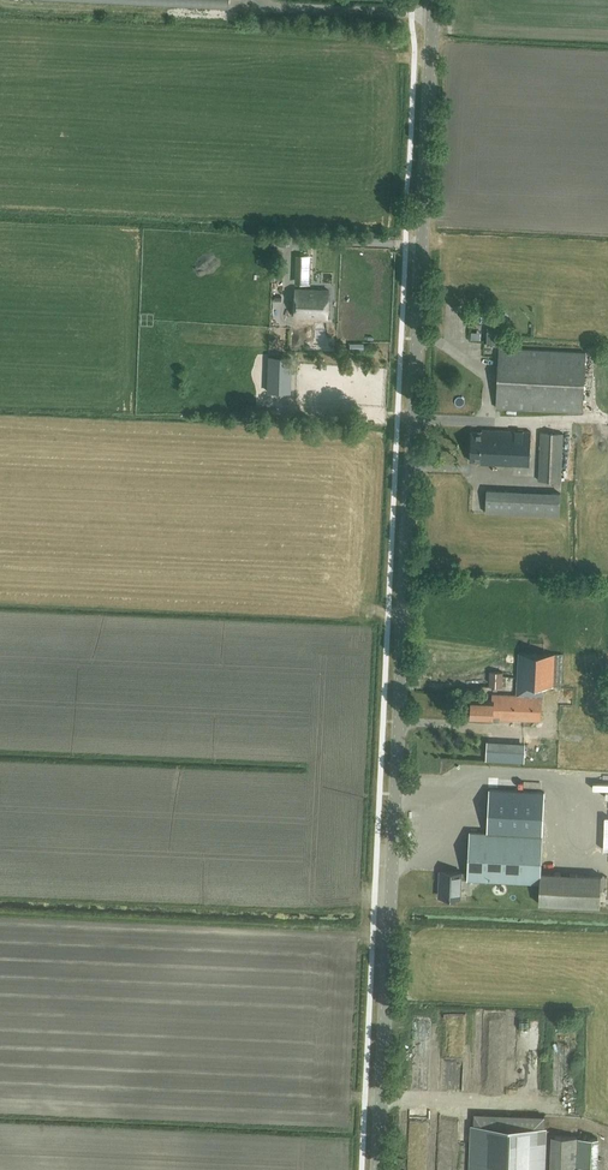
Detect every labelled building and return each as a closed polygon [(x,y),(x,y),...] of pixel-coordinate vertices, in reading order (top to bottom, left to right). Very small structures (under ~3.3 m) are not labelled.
[(296,289),(295,317),(328,318),(329,291),(296,289)] [(586,353),(500,348),(497,408),(583,412),(586,353)] [(269,395),(288,396),(290,358),(270,357),(269,395)] [(481,463),(529,465),(530,432),(484,430),(484,432),(472,432),(471,461),(481,461),(481,463)] [(561,481),(563,433),(540,432),(538,480),(561,481)] [(486,512),(559,515),(560,493),(487,490),(486,512)] [(541,685),(557,686),(561,686),(563,654),(519,652),(517,695),(493,694),(493,700),(472,699),(471,717),(540,720),(541,685)] [(502,687),(503,672),(489,671),(488,686),(502,687)] [(544,791),(489,789),(487,832),(470,831),(468,873),(461,872),(440,871),(440,882),(441,882),(440,896),(459,897),(460,878),(468,878),(468,879),(540,883),(539,903),(599,906),(601,875),(540,872),(544,791)] [(418,850),(417,856),(439,859),(440,853),(418,850)] [(544,1117),(474,1114),(472,1169),(542,1169),(544,1117)] [(578,1137),(552,1135),(550,1169),(576,1169),(578,1137)]
